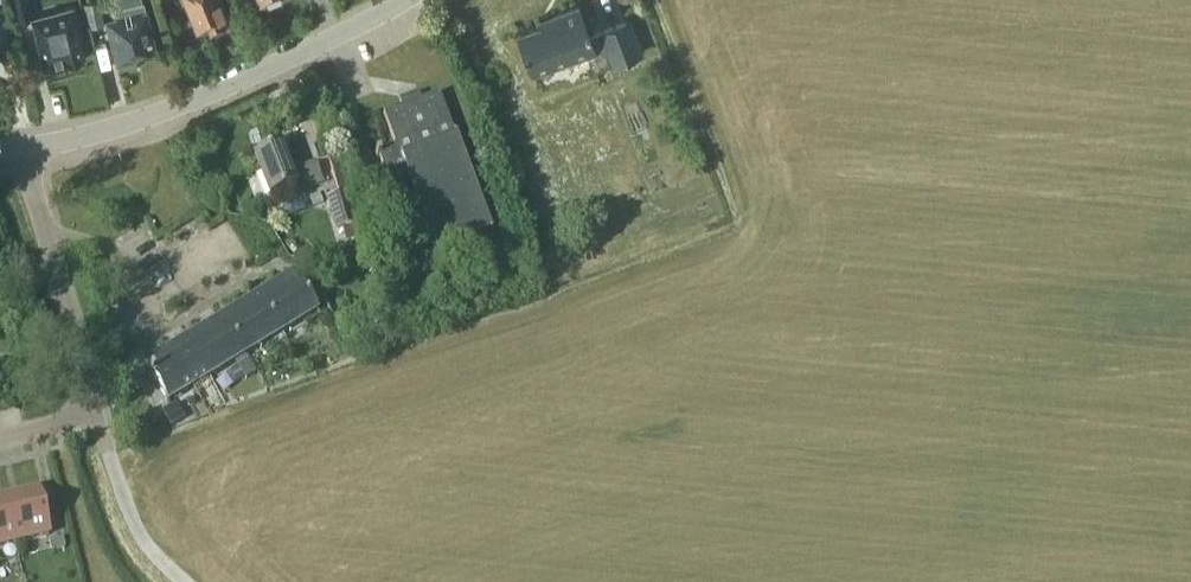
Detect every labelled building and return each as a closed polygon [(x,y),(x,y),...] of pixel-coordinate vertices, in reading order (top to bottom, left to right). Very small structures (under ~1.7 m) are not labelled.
[(29,0),(12,0),(17,20),(33,16),(29,0)] [(84,2),(90,26),(104,23),(99,0),(92,0),(84,2)] [(113,9),(116,18),(108,20),(118,60),(155,51),(145,9),(144,2),(143,0),(111,0),(113,9)] [(199,28),(209,24),(210,27),(229,20),(223,0),(188,0),(199,28)] [(589,33),(578,4),(552,14),(553,18),(517,32),(532,73),(588,53),(594,69),(640,52),(628,19),(589,33)] [(82,33),(78,15),(34,26),(44,66),(84,56),(80,33),(82,33)] [(455,137),(438,92),(420,99),(418,95),(400,102),(401,106),(383,113),(395,146),(379,152),(379,151),(375,153),(377,157),(379,157),(406,229),(423,223),(435,255),(492,233),(456,137),(455,137)] [(291,172),(281,146),(254,157),(269,195),(296,184),(295,183),(308,178),(312,187),(323,182),(314,161),(303,166),(304,167),(291,172)] [(339,230),(359,225),(357,219),(352,200),(350,193),(330,198),(339,230)] [(262,289),(286,328),(316,309),(293,270),(262,289)] [(262,289),(232,307),(256,346),(286,328),(262,289)] [(256,346),(232,307),(203,325),(226,364),(256,346)] [(359,319),(352,307),(337,316),(345,328),(359,319)] [(197,382),(226,364),(203,325),(173,343),(197,382)] [(197,382),(173,343),(144,361),(150,372),(149,373),(151,377),(152,376),(164,396),(167,400),(197,382)] [(184,418),(175,403),(161,412),(170,427),(184,418)] [(37,487),(3,496),(15,542),(49,534),(37,487)] [(15,542),(3,496),(0,496),(0,546),(15,542)] [(48,541),(50,550),(64,547),(62,538),(48,541)]
